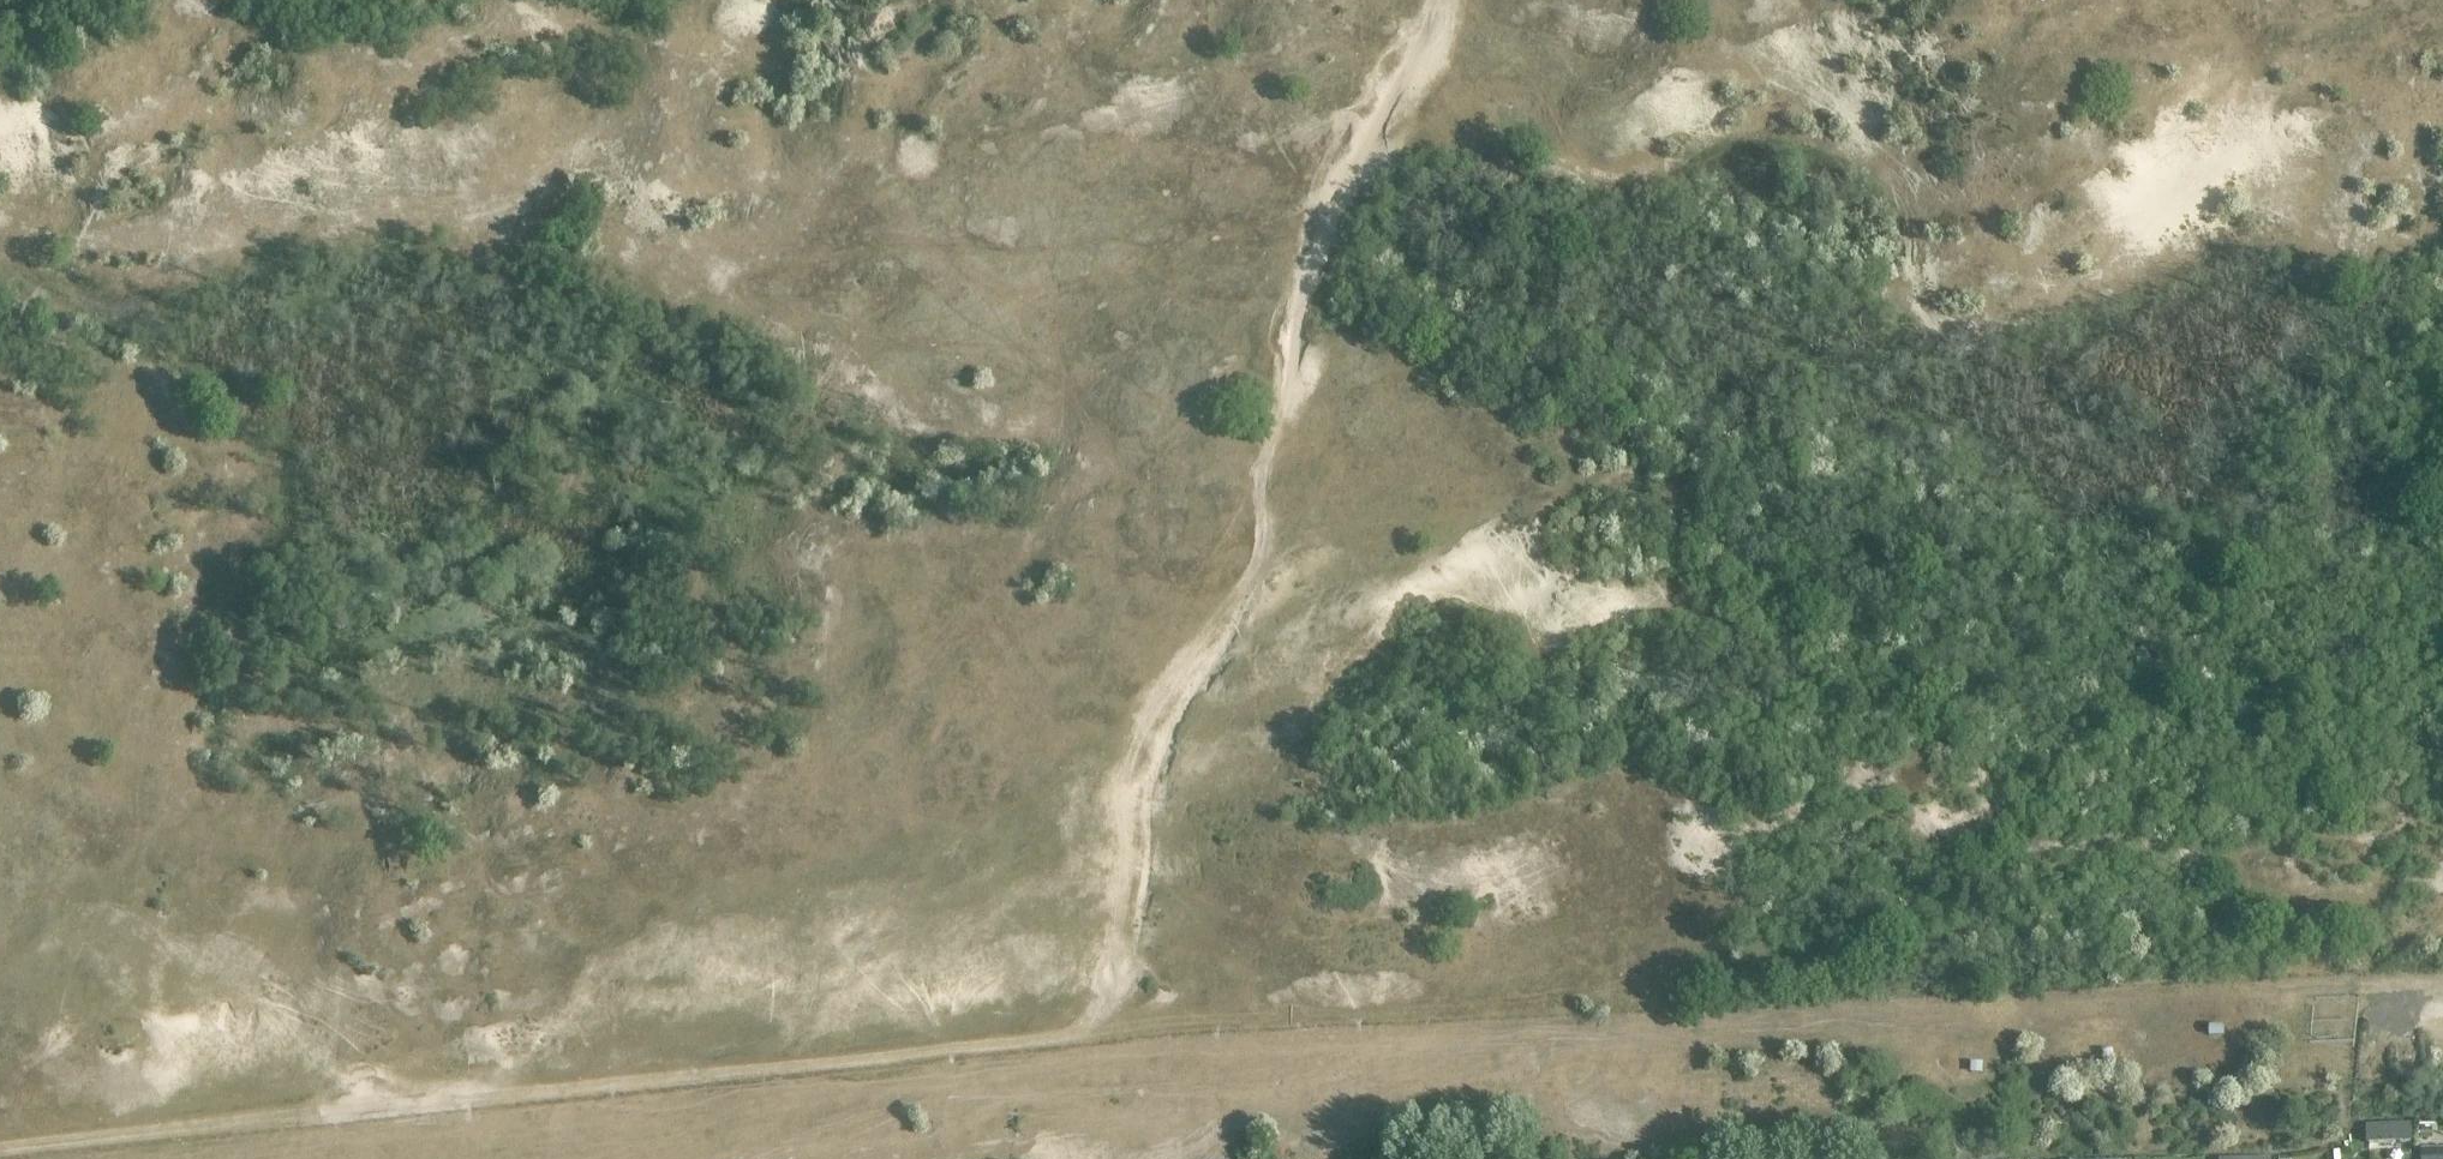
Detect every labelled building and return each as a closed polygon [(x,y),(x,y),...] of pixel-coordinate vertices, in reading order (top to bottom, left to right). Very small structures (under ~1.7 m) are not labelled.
[(2367,1144),(2412,1143),(2412,1124),(2366,1125),(2367,1144)]
